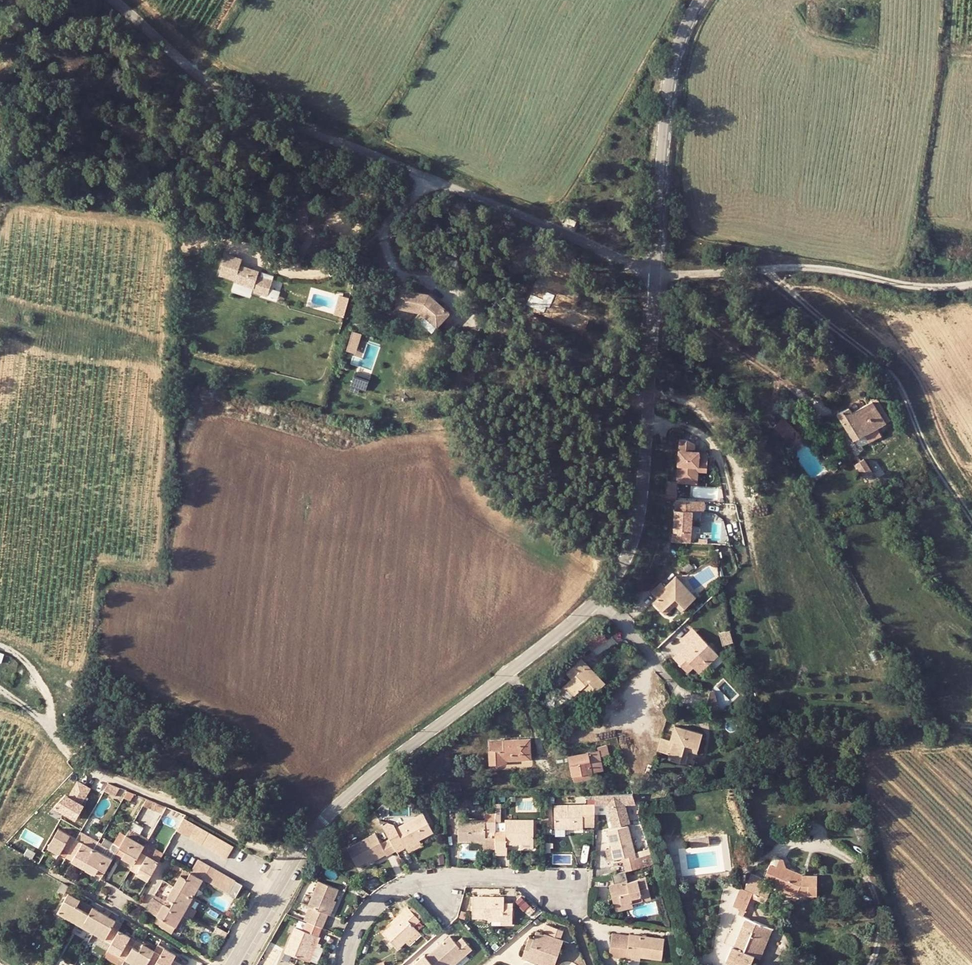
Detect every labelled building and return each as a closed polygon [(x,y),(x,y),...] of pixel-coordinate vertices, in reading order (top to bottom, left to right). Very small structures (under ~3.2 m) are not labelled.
[(290,241),(288,249),(297,251),(302,245),(290,241)] [(241,259),(226,254),(219,274),(235,279),(234,281),(253,287),(252,291),(267,295),(274,276),(260,271),(259,276),(257,276),(258,271),(239,265),(241,259)] [(400,289),(397,307),(421,312),(437,326),(450,312),(429,294),(400,289)] [(343,295),(337,316),(348,318),(353,297),(343,295)] [(364,337),(356,334),(354,339),(363,342),(364,337)] [(354,339),(348,356),(357,359),(363,342),(354,339)] [(852,440),(862,434),(874,427),(883,421),(870,400),(850,411),(847,406),(835,413),(852,440)] [(784,419),(781,421),(778,435),(785,443),(795,433),(784,419)] [(874,427),(862,434),(868,441),(879,435),(874,427)] [(676,440),(674,484),(695,485),(695,472),(704,472),(705,458),(702,452),(695,452),(695,455),(691,455),(691,452),(691,445),(683,441),(676,440)] [(863,457),(854,463),(863,477),(872,471),(863,457)] [(702,502),(674,501),(672,532),(670,532),(670,543),(689,544),(691,512),(702,512),(702,502)] [(650,600),(658,606),(673,592),(685,604),(695,594),(673,572),(662,582),(659,580),(649,590),(654,596),(650,600)] [(673,601),(680,608),(685,604),(673,592),(658,606),(663,610),(673,601)] [(711,660),(704,654),(713,645),(697,629),(688,639),(691,642),(682,651),(679,648),(673,654),(688,669),(694,664),(701,671),(711,660)] [(604,630),(587,638),(593,648),(609,640),(604,630)] [(591,679),(581,669),(585,665),(579,659),(562,675),(568,681),(561,687),(571,697),(577,691),(586,700),(602,684),(594,676),(591,679)] [(591,679),(594,676),(585,665),(581,669),(591,679)] [(715,708),(716,690),(714,690),(707,701),(707,708),(715,708)] [(600,707),(608,717),(624,704),(615,694),(600,707)] [(668,757),(680,759),(683,742),(697,744),(700,729),(670,724),(668,739),(659,737),(657,749),(669,751),(668,757)] [(487,765),(500,765),(499,761),(528,761),(528,742),(487,742),(487,765)] [(683,742),(680,759),(685,760),(687,748),(696,750),(697,744),(683,742)] [(570,762),(592,762),(592,771),(600,769),(599,756),(606,755),(605,743),(595,745),(596,749),(570,752),(570,762)] [(571,773),(592,771),(592,762),(570,762),(571,773)] [(90,788),(78,781),(69,796),(65,793),(54,805),(76,818),(86,801),(83,799),(90,788)] [(120,788),(109,783),(104,791),(115,796),(120,788)] [(126,790),(121,798),(127,802),(132,793),(126,790)] [(153,809),(156,803),(145,798),(142,804),(153,809)] [(553,807),(554,832),(581,832),(581,828),(592,829),(592,807),(553,807)] [(393,827),(390,822),(382,827),(388,838),(396,834),(398,837),(404,847),(417,840),(431,832),(420,812),(393,827)] [(233,846),(184,818),(177,830),(227,858),(233,846)] [(486,852),(494,852),(494,834),(494,831),(485,831),(485,823),(458,823),(458,845),(473,845),(486,846),(486,852)] [(506,834),(494,834),(494,852),(507,852),(507,846),(521,846),(533,847),(533,824),(506,823),(506,834)] [(69,849),(76,837),(58,827),(46,848),(58,854),(63,846),(69,849)] [(80,830),(79,831),(76,837),(93,846),(97,839),(80,830)] [(123,836),(141,846),(144,840),(126,830),(123,836)] [(622,863),(625,875),(650,867),(647,856),(635,859),(627,831),(605,837),(614,865),(622,863)] [(112,854),(115,848),(123,836),(117,832),(108,846),(97,839),(93,846),(111,856),(112,854)] [(384,856),(394,850),(390,843),(390,842),(388,838),(378,844),(373,834),(347,848),(356,866),(382,852),(384,856)] [(396,834),(388,838),(390,842),(398,837),(396,834)] [(708,834),(689,837),(690,846),(709,844),(708,834)] [(130,864),(137,851),(141,846),(123,836),(115,848),(124,852),(120,859),(130,864)] [(74,853),(70,860),(81,867),(93,846),(76,837),(69,849),(74,853)] [(417,840),(404,847),(406,850),(419,843),(417,840)] [(63,846),(58,854),(64,857),(69,849),(63,846)] [(111,856),(93,846),(81,867),(93,873),(97,866),(103,869),(111,856)] [(158,856),(141,846),(137,851),(155,861),(158,856)] [(124,852),(115,848),(112,854),(120,859),(124,852)] [(74,853),(69,849),(64,857),(70,860),(74,853)] [(135,875),(144,880),(155,861),(137,851),(130,864),(139,869),(135,875)] [(232,880),(195,859),(188,871),(189,871),(200,878),(226,892),(232,880)] [(139,869),(130,864),(126,870),(135,875),(139,869)] [(93,873),(99,876),(103,869),(97,866),(93,873)] [(189,871),(188,871),(181,867),(177,874),(185,878),(189,871)] [(189,896),(200,878),(189,871),(185,878),(177,874),(170,885),(189,896)] [(771,871),(765,886),(774,890),(777,891),(775,895),(795,903),(795,897),(811,896),(811,902),(820,902),(817,879),(801,880),(785,873),(784,877),(771,871)] [(628,884),(625,875),(609,880),(611,888),(607,889),(615,914),(632,909),(632,905),(648,901),(642,881),(628,884)] [(240,884),(232,880),(226,892),(234,897),(240,884)] [(750,896),(759,900),(765,886),(756,882),(750,896)] [(60,883),(56,888),(63,892),(66,886),(60,883)] [(320,928),(325,915),(331,902),(335,891),(315,883),(305,906),(312,909),(306,922),(320,928)] [(189,896),(170,885),(164,897),(170,900),(166,907),(179,914),(189,896)] [(759,900),(758,903),(766,907),(774,890),(765,886),(759,900)] [(56,913),(72,922),(81,907),(76,904),(79,899),(68,892),(56,913)] [(153,899),(160,903),(164,897),(157,893),(153,899)] [(749,925),(758,903),(759,900),(750,896),(746,895),(738,915),(745,918),(743,923),(749,925)] [(189,896),(179,914),(189,920),(199,902),(189,896)] [(150,897),(143,909),(153,915),(153,916),(159,919),(156,926),(168,933),(179,914),(166,907),(160,903),(153,899),(150,897)] [(164,897),(160,903),(166,907),(170,900),(164,897)] [(488,919),(502,919),(503,925),(511,925),(511,904),(503,904),(503,898),(472,897),(471,918),(488,919)] [(335,904),(331,902),(325,915),(330,917),(335,904)] [(305,906),(299,919),(306,922),(312,909),(305,906)] [(89,912),(81,907),(72,922),(91,932),(102,913),(92,907),(89,912)] [(392,925),(381,932),(394,949),(403,943),(416,933),(413,929),(419,923),(417,921),(409,911),(407,908),(400,913),(403,916),(392,925)] [(412,908),(409,911),(417,921),(420,919),(412,908)] [(115,920),(102,913),(91,932),(108,942),(117,929),(120,923),(115,920)] [(400,913),(389,922),(392,925),(403,916),(400,913)] [(153,916),(149,922),(156,926),(159,919),(153,916)] [(316,942),(322,929),(320,928),(306,922),(301,933),(293,929),(282,952),(303,961),(312,940),(316,942)] [(531,937),(524,954),(545,961),(544,964),(548,964),(555,964),(563,940),(561,939),(564,931),(545,924),(543,933),(537,931),(534,939),(531,937)] [(749,925),(732,964),(757,964),(769,934),(749,925)] [(117,929),(108,942),(105,948),(123,958),(131,945),(127,942),(130,936),(117,929)] [(416,933),(403,943),(406,947),(419,937),(416,933)] [(612,933),(611,941),(628,943),(629,936),(612,933)] [(611,941),(610,957),(640,960),(641,957),(662,960),(665,938),(629,934),(629,936),(628,943),(611,941)] [(769,934),(757,964),(765,964),(776,937),(769,934)] [(466,957),(473,951),(461,938),(454,943),(448,937),(426,957),(434,964),(448,964),(462,953),(466,957)] [(138,949),(142,943),(135,939),(131,945),(138,949)] [(312,940),(303,961),(307,963),(316,942),(312,940)] [(135,964),(143,964),(144,963),(152,949),(142,943),(138,949),(131,945),(123,958),(135,964)] [(105,948),(101,955),(119,964),(120,964),(123,958),(105,948)] [(174,954),(164,949),(161,954),(155,951),(152,949),(144,963),(147,964),(167,964),(170,960),(174,954)] [(466,957),(462,953),(448,964),(458,964),(466,957)] [(174,954),(170,960),(176,963),(179,957),(174,954)] [(522,958),(542,964),(544,964),(545,961),(524,954),(522,958)]
